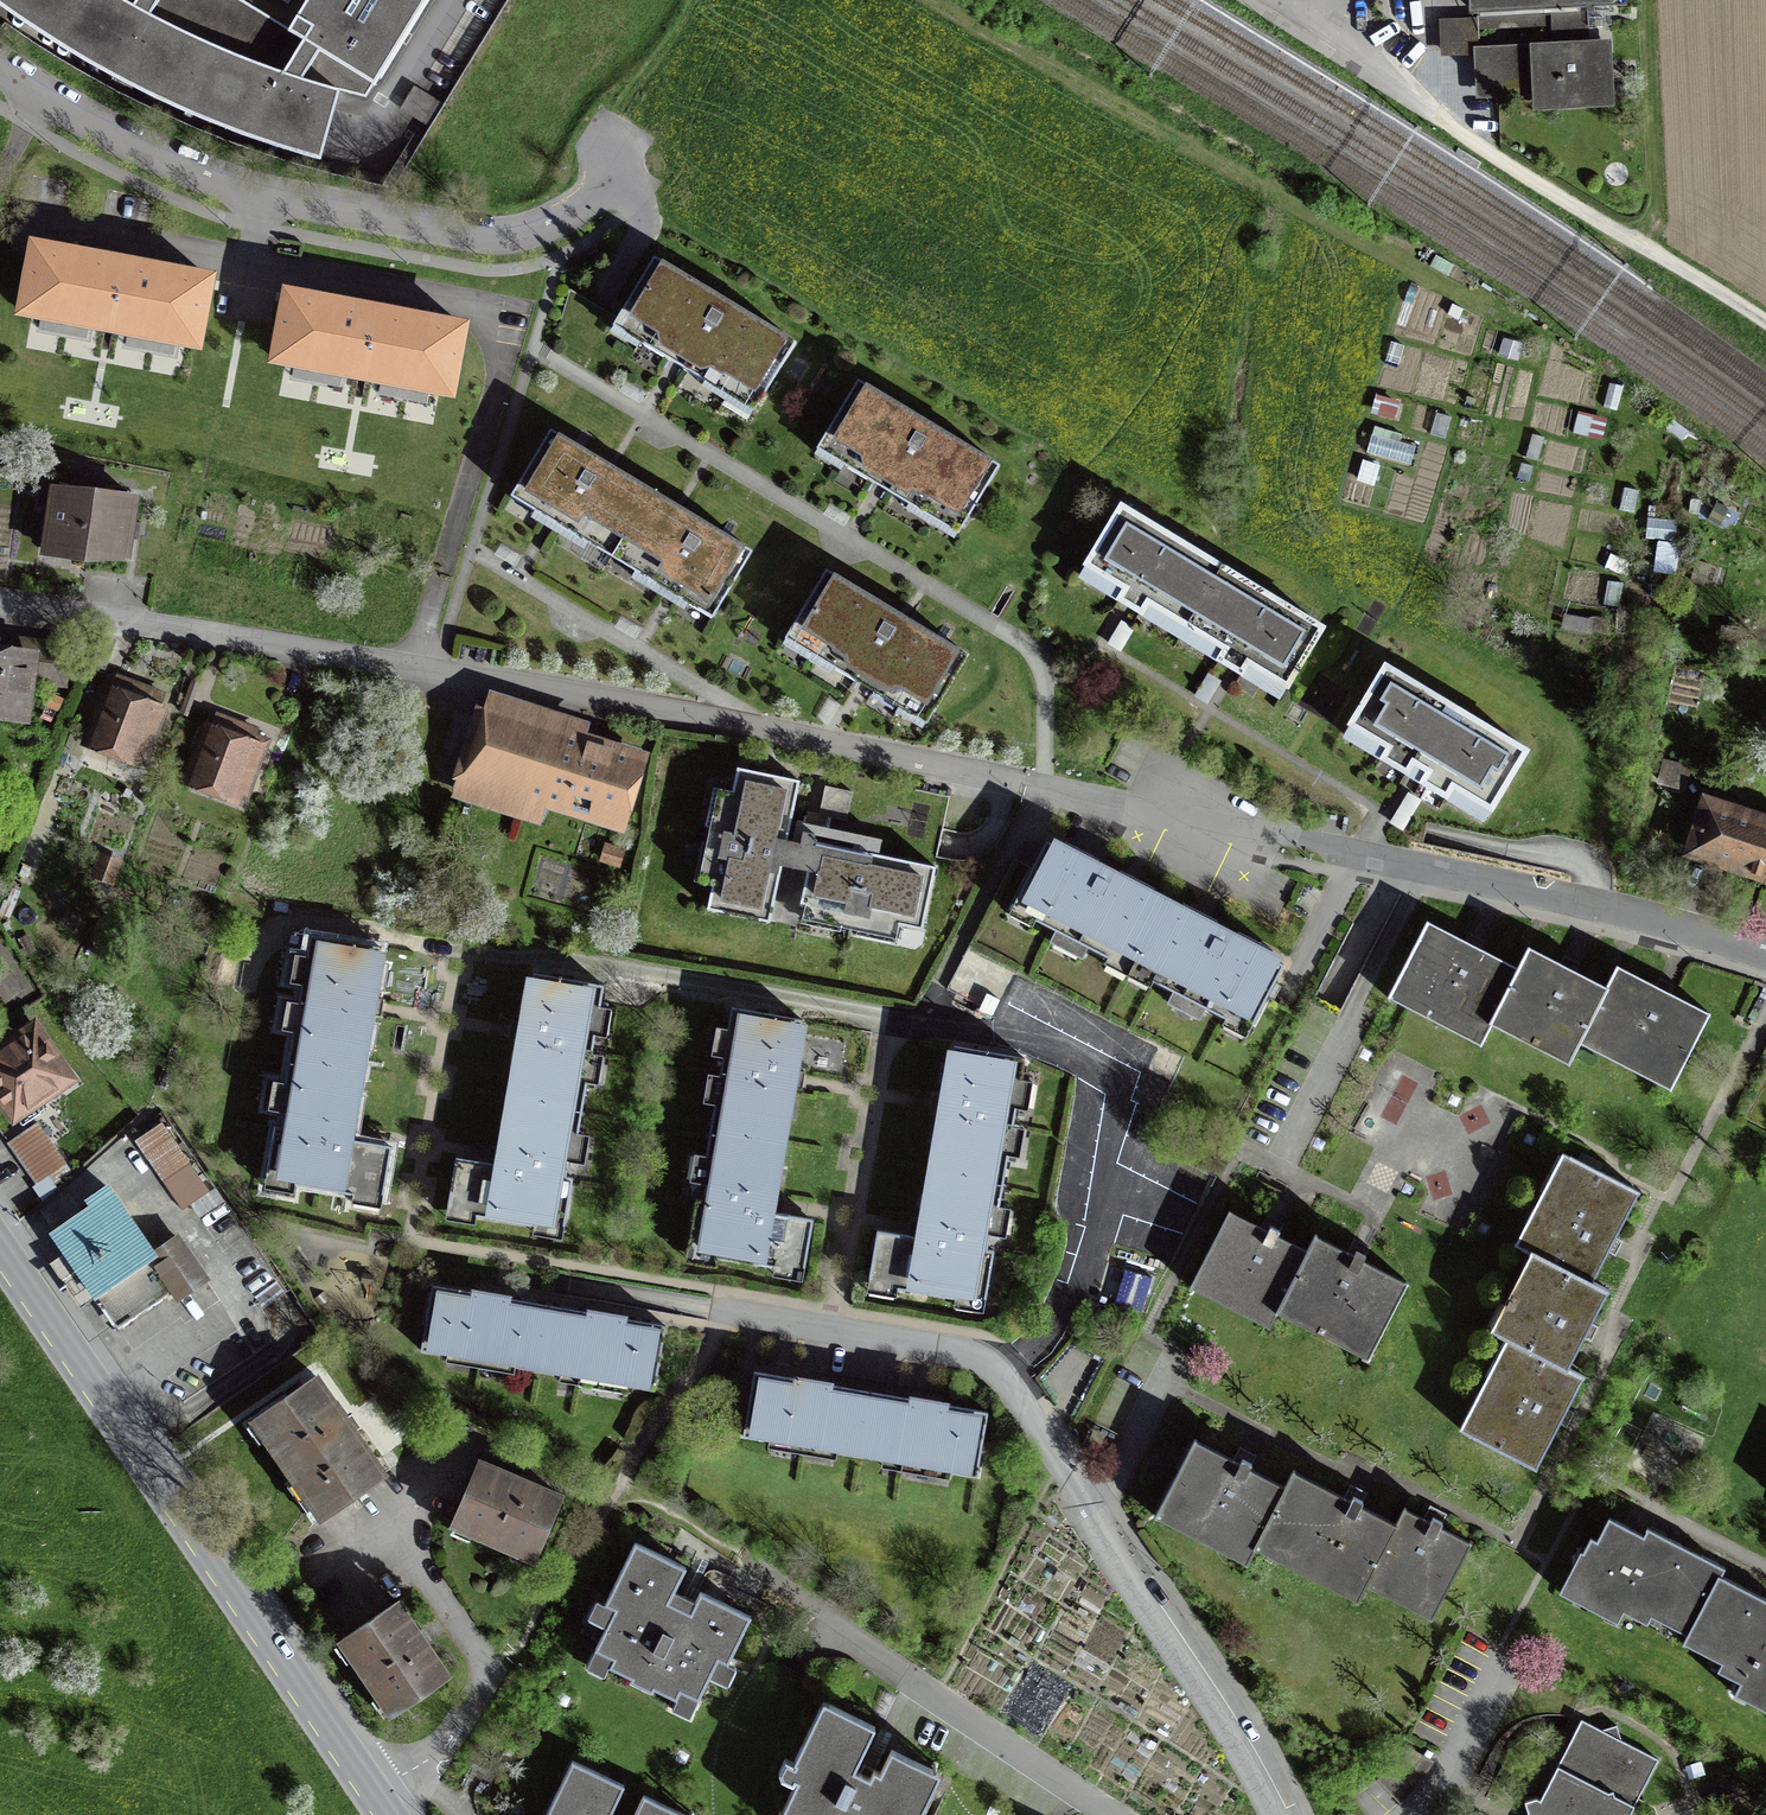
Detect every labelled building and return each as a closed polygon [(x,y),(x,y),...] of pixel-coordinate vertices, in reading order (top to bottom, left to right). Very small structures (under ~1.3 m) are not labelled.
[(48,40),(73,0),(0,0),(0,6),(48,40)] [(48,40),(121,82),(198,120),(271,0),(73,0),(48,40)] [(426,0),(271,0),(198,120),(252,139),(320,161),(327,137),(340,92),(366,98),(426,0)] [(1481,18),(1614,12),(1614,0),(1480,0),(1481,18)] [(1440,48),(1474,47),(1473,10),(1439,11),(1440,48)] [(1612,47),(1535,51),(1537,89),(1563,88),(1564,103),(1615,100),(1612,47)] [(1480,92),(1537,89),(1535,51),(1478,53),(1480,92)] [(18,310),(203,346),(216,281),(166,271),(80,253),(31,244),(18,310)] [(614,334),(754,419),(795,352),(654,267),(614,334)] [(417,318),(330,301),(283,292),(270,359),(454,394),(466,328),(417,318)] [(818,458),(955,540),(997,470),(860,389),(818,458)] [(1375,473),(1377,455),(1413,459),(1417,430),(1370,424),(1363,471),(1375,473)] [(611,558),(650,494),(552,434),(513,498),(611,558)] [(140,502),(49,491),(41,557),(132,567),(140,502)] [(650,494),(611,558),(714,620),(753,556),(650,494)] [(1087,567),(1134,595),(1235,656),(1289,688),(1325,629),(1123,508),(1087,567)] [(787,649),(925,731),(967,661),(829,579),(787,649)] [(0,651),(0,725),(42,730),(51,656),(0,651)] [(1418,765),(1485,806),(1520,749),(1383,666),(1349,723),(1418,765)] [(90,749),(148,771),(175,700),(117,678),(90,749)] [(454,806),(543,834),(547,818),(626,842),(651,762),(584,742),(588,729),(488,698),(454,806)] [(277,749),(217,727),(194,793),(253,814),(277,749)] [(782,866),(787,838),(798,779),(741,769),(738,785),(712,780),(692,884),(709,887),(705,911),(771,924),(782,866)] [(1765,879),(1765,821),(1707,800),(1687,859),(1764,885),(1765,879)] [(787,838),(782,866),(810,871),(804,901),(809,902),(806,918),(894,934),(898,917),(923,922),(934,866),(804,841),(787,838)] [(1130,973),(1168,902),(1055,843),(1018,914),(1130,973)] [(1168,902),(1130,973),(1250,1036),(1287,966),(1168,902)] [(1563,970),(1528,952),(1518,972),(1467,945),(1426,924),(1391,992),(1483,1040),(1495,1015),(1572,1055),(1583,1036),(1672,1082),(1706,1017),(1657,992),(1616,971),(1605,992),(1563,970)] [(314,935),(270,1174),(378,1194),(387,1144),(348,1137),(350,1126),(372,1005),(383,948),(314,935)] [(523,1030),(502,1153),(500,1165),(457,1157),(448,1208),(560,1227),(602,985),(533,973),(523,1030)] [(773,1196),(793,1076),(802,1019),(736,1008),(695,1251),(804,1270),(813,1218),(770,1211),(773,1196)] [(23,1130),(89,1085),(46,1024),(0,1056),(0,1098),(23,1130)] [(954,1047),(944,1104),(923,1232),(922,1239),(878,1231),(870,1278),(981,1297),(1021,1058),(954,1047)] [(162,1123),(136,1141),(182,1205),(208,1187),(162,1123)] [(38,1128),(9,1148),(38,1188),(66,1168),(38,1128)] [(1541,1253),(1500,1334),(1514,1342),(1471,1428),(1538,1462),(1565,1409),(1582,1376),(1567,1369),(1591,1322),(1609,1287),(1592,1279),(1613,1236),(1638,1188),(1573,1155),(1526,1246),(1541,1253)] [(110,1308),(126,1333),(178,1298),(186,1310),(218,1289),(186,1242),(167,1255),(122,1193),(60,1237),(110,1308)] [(1273,1322),(1280,1308),(1371,1354),(1403,1290),(1350,1263),(1314,1244),(1307,1256),(1263,1234),(1224,1214),(1191,1279),(1273,1322)] [(423,1349),(651,1391),(663,1328),(605,1317),(489,1296),(434,1286),(423,1349)] [(748,1431),(979,1472),(990,1412),(931,1401),(816,1381),(759,1370),(748,1431)] [(318,1383),(249,1433),(318,1526),(387,1476),(318,1383)] [(1365,1594),(1372,1581),(1438,1614),(1473,1547),(1434,1527),(1406,1513),(1398,1530),(1353,1507),(1293,1477),(1287,1488),(1243,1466),(1198,1444),(1164,1512),(1252,1557),(1260,1541),(1365,1594)] [(478,1460),(448,1530),(537,1567),(566,1497),(478,1460)] [(1725,1570),(1654,1533),(1651,1540),(1614,1520),(1604,1539),(1589,1531),(1555,1598),(1622,1633),(1628,1621),(1649,1632),(1655,1621),(1690,1639),(1721,1578),(1725,1570)] [(671,1717),(691,1727),(712,1686),(728,1694),(739,1673),(732,1670),(756,1622),(705,1596),(699,1607),(673,1594),(683,1573),(637,1550),(609,1606),(601,1601),(592,1620),(607,1627),(584,1674),(604,1684),(609,1675),(676,1708),(671,1717)] [(1765,1712),(1765,1602),(1721,1578),(1690,1639),(1685,1648),(1721,1667),(1718,1674),(1744,1687),(1739,1698),(1765,1712)] [(399,1603),(337,1646),(391,1723),(453,1679),(399,1603)] [(941,1777),(894,1754),(883,1776),(877,1773),(873,1782),(855,1773),(875,1732),(824,1708),(797,1764),(788,1760),(778,1781),(794,1788),(781,1814),(922,1814),(941,1777)] [(1654,1762),(1584,1728),(1542,1814),(1628,1814),(1654,1762)] [(623,1793),(573,1769),(551,1814),(613,1814),(623,1793)] [(644,1802),(638,1814),(671,1814),(644,1802)]
